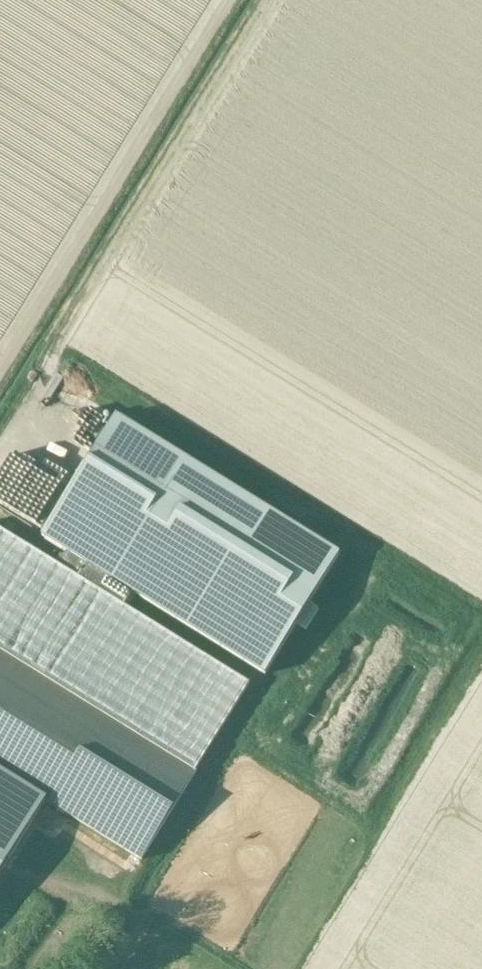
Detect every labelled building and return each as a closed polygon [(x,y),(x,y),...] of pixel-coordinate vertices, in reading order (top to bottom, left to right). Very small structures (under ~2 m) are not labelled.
[(115,419),(41,538),(85,566),(77,579),(123,608),(131,594),(264,677),(339,557),(115,419)] [(193,772),(247,685),(0,532),(0,653),(193,772)] [(9,779),(45,801),(50,805),(141,861),(194,775),(104,719),(0,655),(0,774),(9,779)] [(45,801),(9,779),(0,774),(0,874),(45,801)]
